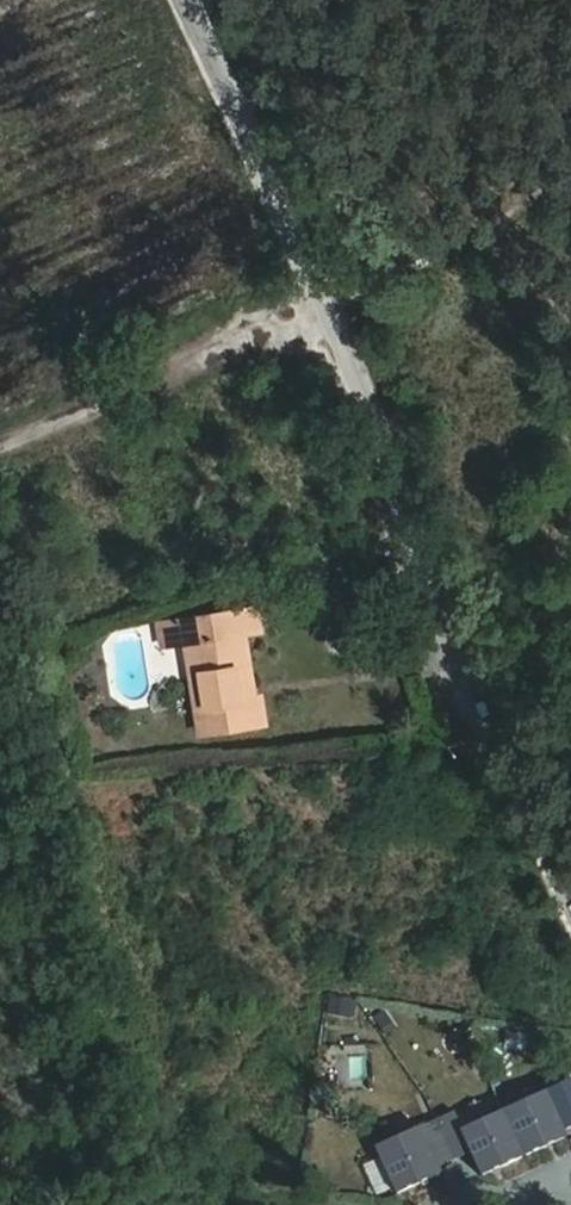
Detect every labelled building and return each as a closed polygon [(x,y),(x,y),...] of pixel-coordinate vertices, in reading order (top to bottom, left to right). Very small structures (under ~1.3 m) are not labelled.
[(266,724),(261,697),(241,700),(229,635),(259,629),(255,610),(226,615),(183,621),(186,642),(185,642),(199,734),(266,724)] [(347,1019),(351,1000),(329,996),(325,1014),(347,1019)] [(563,1079),(513,1100),(532,1147),(565,1133),(563,1127),(570,1124),(570,1097),(563,1079)] [(532,1147),(513,1100),(462,1121),(455,1104),(438,1111),(455,1152),(472,1145),(481,1168),(532,1147)] [(438,1111),(377,1136),(397,1183),(441,1165),(439,1159),(455,1152),(438,1111)]
